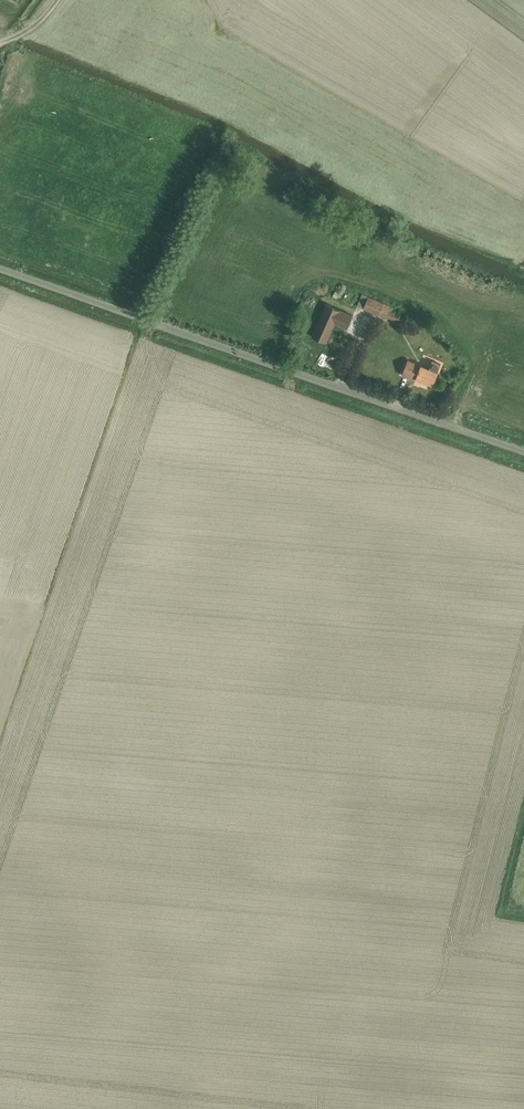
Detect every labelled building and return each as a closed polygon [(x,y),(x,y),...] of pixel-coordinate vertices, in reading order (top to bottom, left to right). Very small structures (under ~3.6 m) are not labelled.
[(379,314),(379,312),(402,322),(404,315),(388,309),(390,304),(362,293),(357,305),(379,314)] [(326,304),(311,336),(327,343),(335,323),(346,328),(352,315),(326,304)] [(296,307),(291,315),(298,319),(302,311),(296,307)] [(433,383),(438,371),(437,370),(440,363),(432,360),(429,367),(408,359),(403,374),(415,379),(416,377),(433,383)]
